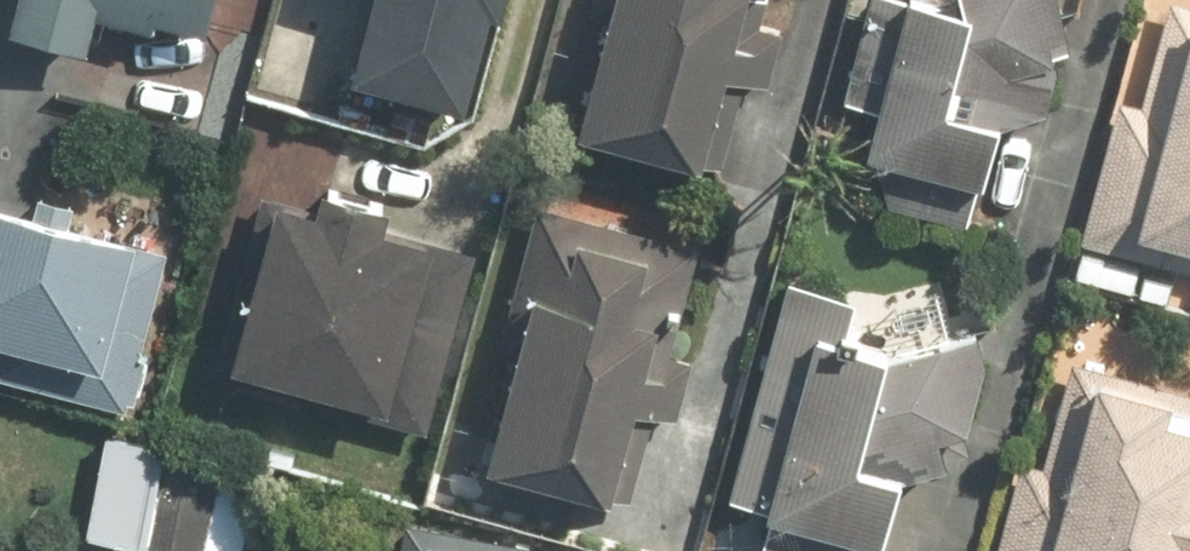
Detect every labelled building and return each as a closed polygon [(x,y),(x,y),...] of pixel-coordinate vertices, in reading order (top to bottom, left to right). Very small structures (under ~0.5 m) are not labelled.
[(0,38),(0,49),(73,68),(85,22),(194,50),(207,0),(10,0),(0,38)] [(387,104),(377,136),(423,150),(432,118),(453,124),(489,0),(358,0),(333,89),(387,104)] [(581,6),(596,10),(556,151),(712,195),(740,95),(760,101),(780,29),(760,23),(766,0),(583,0),(581,6)] [(833,110),(858,117),(841,176),(969,214),(995,125),(1030,136),(1069,0),(865,0),(833,110)] [(1173,0),(1139,127),(1106,118),(1064,278),(1163,304),(1170,278),(1189,284),(1189,5),(1173,0)] [(315,219),(258,203),(207,387),(432,449),(482,266),(377,237),(384,210),(322,193),(315,219)] [(695,251),(537,210),(466,481),(518,494),(510,522),(570,537),(578,509),(621,520),(645,429),(669,435),(689,359),(668,354),(695,251)] [(0,211),(0,396),(117,427),(162,254),(0,211)] [(900,282),(895,298),(840,283),(836,299),(784,285),(724,506),(759,516),(749,550),(795,550),(797,550),(878,550),(897,482),(935,493),(976,345),(945,337),(956,298),(900,282)] [(1116,380),(1123,353),(1064,337),(1029,469),(1009,464),(986,550),(1189,550),(1189,400),(1116,380)] [(152,447),(92,439),(88,465),(62,461),(50,545),(91,550),(137,550),(148,476),(152,447)] [(148,476),(137,550),(240,550),(248,491),(148,476)]
